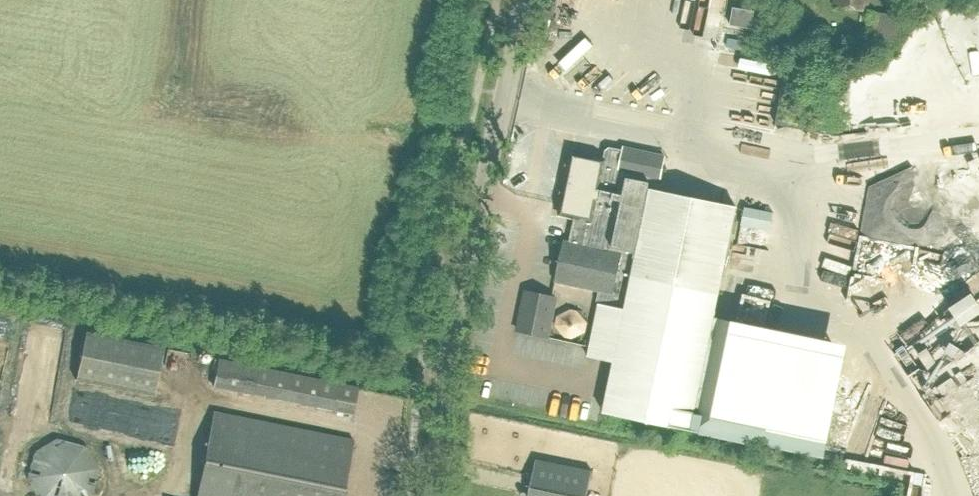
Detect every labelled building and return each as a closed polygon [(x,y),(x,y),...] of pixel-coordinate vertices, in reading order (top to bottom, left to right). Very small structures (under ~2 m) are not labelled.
[(834,6),(867,12),(869,0),(835,0),(834,6)] [(758,9),(731,4),(727,27),(754,31),(758,9)] [(764,8),(761,30),(776,33),(780,11),(764,8)] [(883,14),(869,12),(867,36),(880,37),(883,14)] [(732,89),(782,98),(777,124),(811,130),(812,124),(822,69),(786,63),(786,66),(738,58),(732,89)] [(816,146),(873,144),(872,130),(834,132),(834,125),(815,126),(816,146)] [(587,352),(613,357),(602,408),(689,426),(735,206),(661,190),(666,183),(660,179),(665,157),(624,147),(623,150),(610,147),(606,151),(604,159),(572,153),(559,214),(575,218),(570,243),(564,242),(555,281),(598,290),(595,302),(597,303),(587,352)] [(817,216),(816,223),(843,227),(843,220),(817,216)] [(837,240),(839,231),(820,227),(818,236),(837,240)] [(943,256),(946,266),(968,260),(965,250),(943,256)] [(522,291),(514,331),(544,337),(552,297),(522,291)] [(966,302),(941,317),(953,338),(978,322),(966,302)] [(154,395),(164,347),(85,331),(75,379),(154,395)] [(213,385),(353,414),(358,387),(218,359),(213,385)] [(155,405),(155,431),(171,431),(171,405),(155,405)] [(354,440),(213,411),(196,495),(343,495),(354,440)] [(33,451),(26,478),(36,495),(91,495),(92,495),(99,469),(84,445),(56,438),(33,451)] [(592,471),(536,459),(528,495),(587,495),(592,471)]
